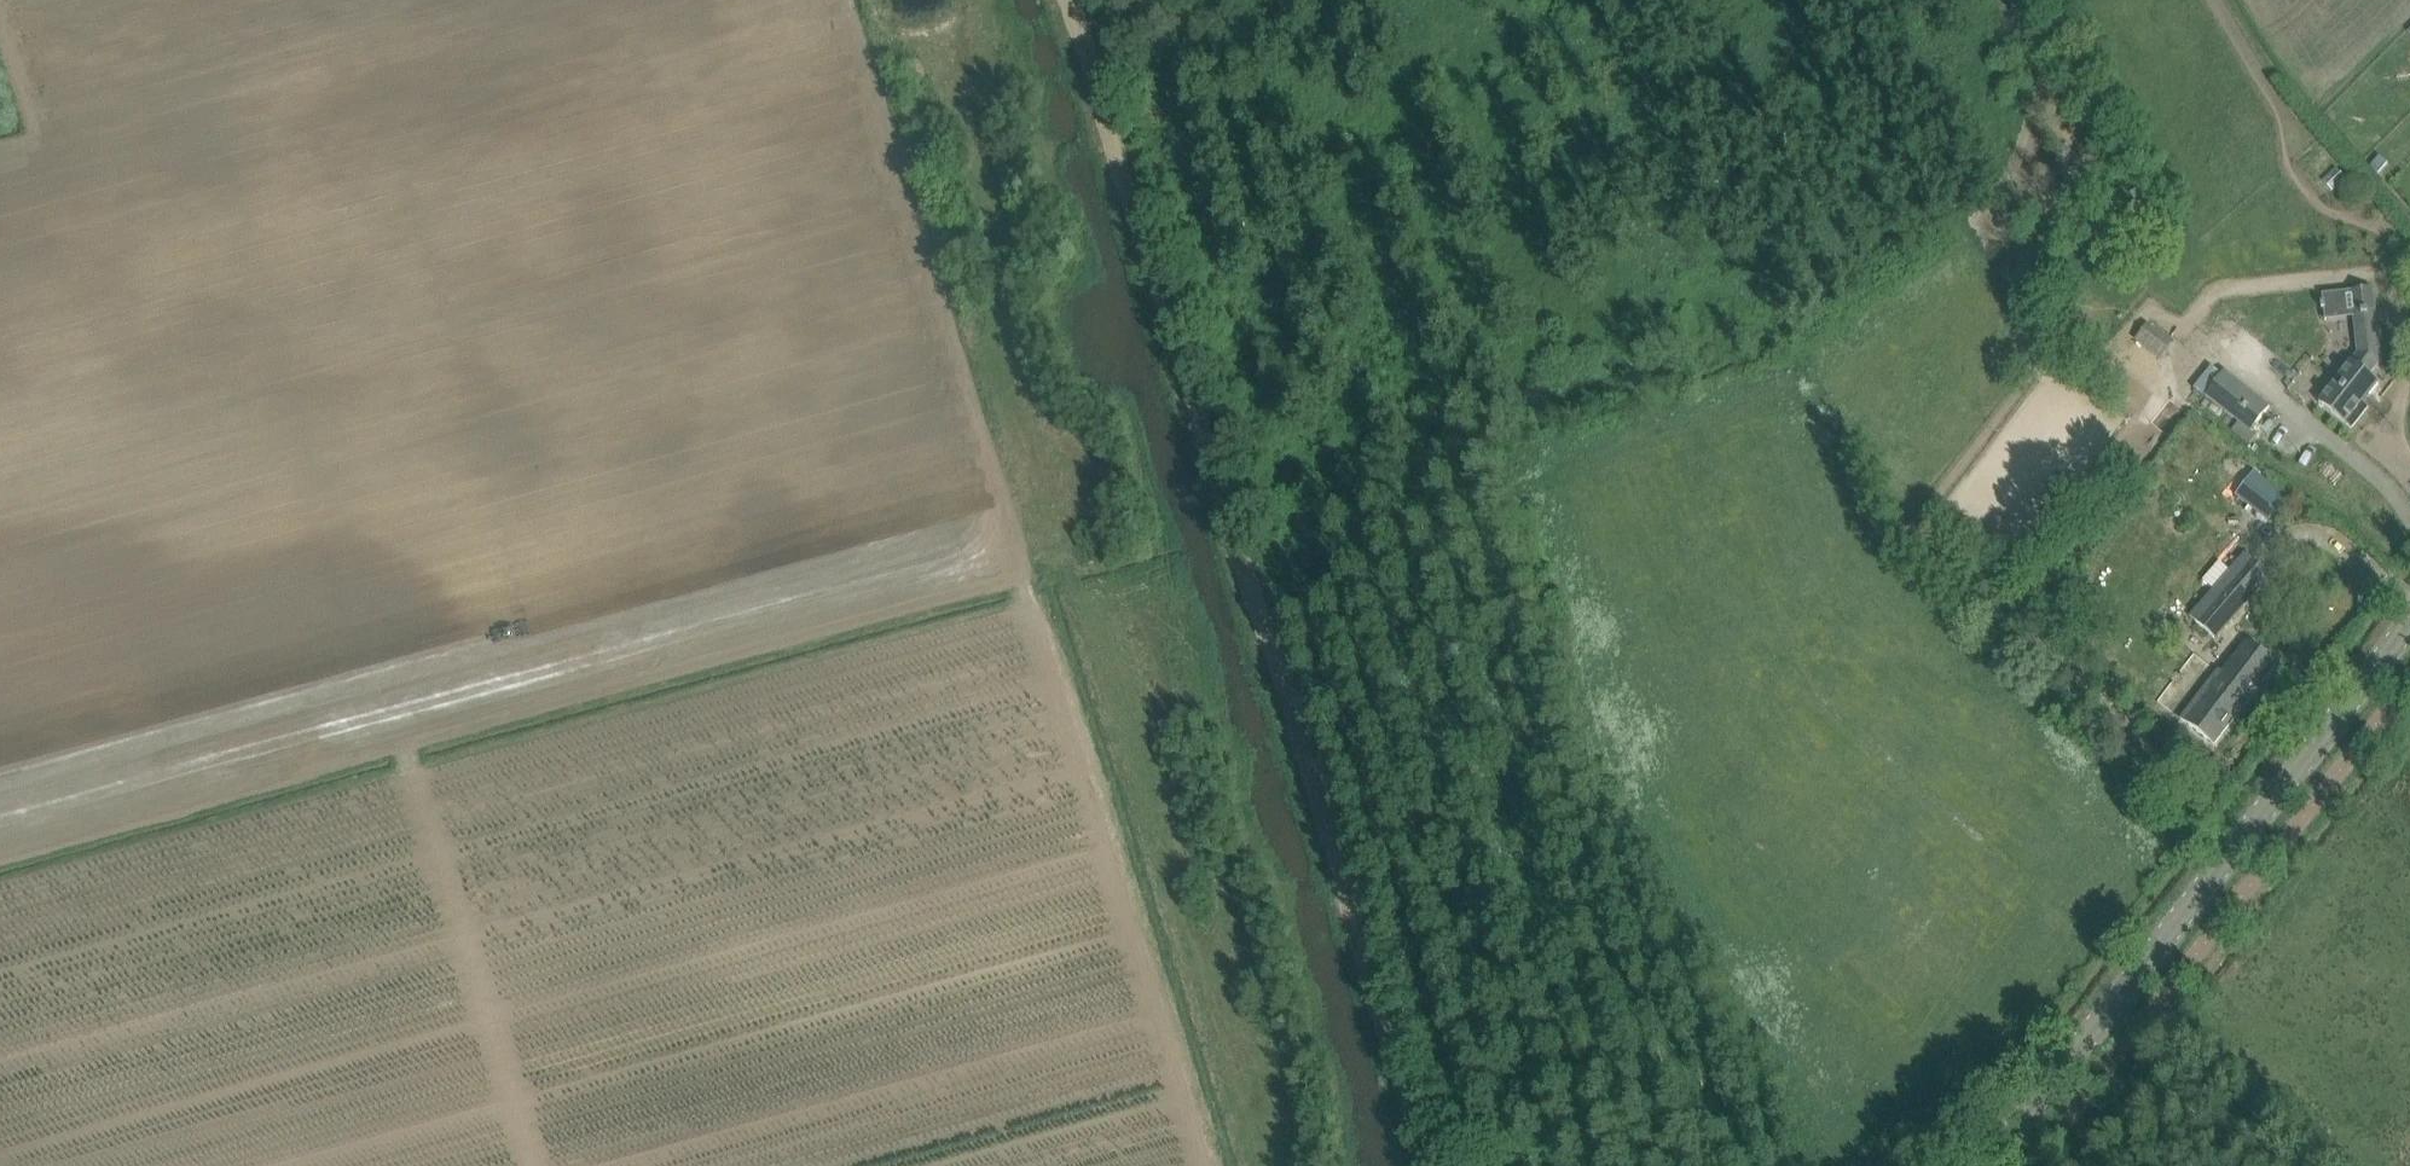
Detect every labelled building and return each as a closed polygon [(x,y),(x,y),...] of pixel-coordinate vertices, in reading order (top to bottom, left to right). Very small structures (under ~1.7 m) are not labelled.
[(2320,403),(2352,428),(2369,406),(2364,402),(2380,383),(2370,375),(2382,360),(2376,310),(2354,312),(2359,353),(2320,403)] [(2160,359),(2173,343),(2147,323),(2135,339),(2160,359)] [(2270,407),(2225,371),(2206,395),(2252,431),(2270,407)] [(2214,637),(2270,574),(2246,553),(2191,617),(2214,637)] [(2278,663),(2249,641),(2223,673),(2220,670),(2182,719),(2215,745),(2278,663)]
